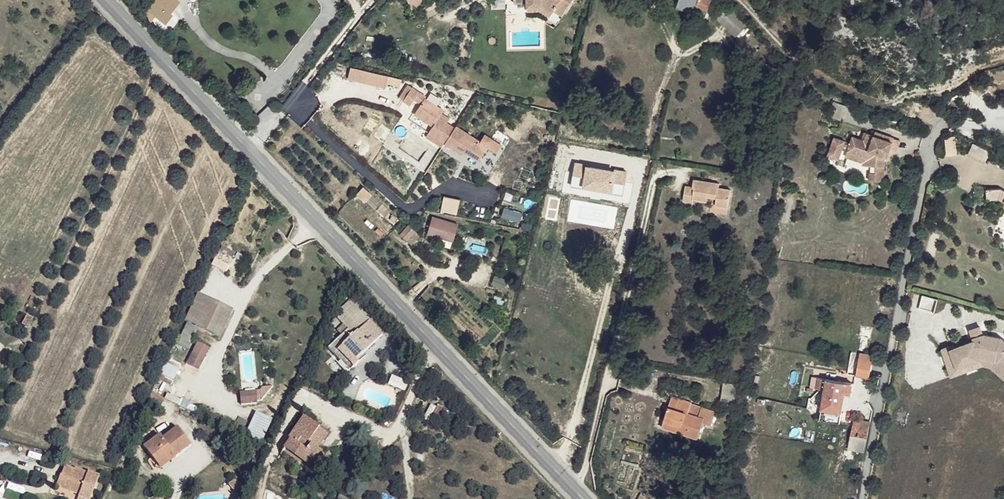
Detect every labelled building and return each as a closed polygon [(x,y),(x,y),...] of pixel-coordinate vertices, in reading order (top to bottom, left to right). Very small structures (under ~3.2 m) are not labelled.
[(512,4),(525,3),(526,6),(541,6),(551,13),(552,11),(561,16),(572,0),(513,0),(512,4)] [(695,7),(707,11),(711,0),(697,0),(695,7)] [(725,5),(715,15),(735,35),(746,25),(725,5)] [(541,6),(526,6),(526,11),(539,11),(549,17),(551,13),(541,6)] [(386,86),(388,73),(349,68),(347,80),(386,86)] [(431,125),(425,137),(478,163),(485,148),(497,153),(502,143),(484,134),(481,139),(447,122),(449,117),(441,113),(445,105),(405,86),(400,97),(418,106),(413,116),(431,125)] [(834,101),(829,116),(841,120),(846,105),(834,101)] [(835,136),(828,154),(839,158),(842,147),(848,149),(869,157),(869,164),(877,164),(876,171),(870,171),(870,179),(884,180),(885,154),(888,155),(891,146),(894,136),(876,130),(875,134),(868,131),(865,139),(862,138),(853,135),(851,139),(850,139),(849,142),(844,141),(845,139),(835,136)] [(901,139),(894,136),(891,146),(898,148),(901,139)] [(991,152),(974,144),(968,155),(985,164),(991,152)] [(869,157),(848,149),(846,155),(864,161),(864,164),(869,164),(869,157)] [(693,188),(685,187),(683,202),(693,203),(693,200),(707,203),(708,198),(717,199),(716,207),(728,209),(731,190),(719,189),(720,183),(694,180),(693,188)] [(361,186),(354,193),(364,203),(371,195),(361,186)] [(987,190),(987,200),(999,200),(1003,202),(1003,191),(1001,189),(987,190)] [(439,210),(456,214),(460,199),(443,195),(439,210)] [(503,208),(502,217),(520,221),(522,212),(503,208)] [(458,225),(432,217),(427,234),(453,242),(458,225)] [(416,232),(408,225),(399,235),(407,242),(416,232)] [(416,232),(407,242),(410,244),(419,234),(416,232)] [(219,248),(214,269),(227,272),(231,259),(243,262),(245,255),(219,248)] [(236,310),(200,293),(187,320),(222,338),(236,310)] [(355,337),(370,322),(358,310),(343,325),(343,326),(347,330),(355,337)] [(33,318),(26,315),(22,323),(29,326),(33,318)] [(383,335),(370,322),(355,337),(347,330),(342,335),(328,348),(350,371),(367,355),(365,352),(383,335)] [(338,331),(342,335),(347,330),(343,326),(338,331)] [(860,326),(858,340),(870,341),(872,327),(860,326)] [(980,329),(973,332),(976,338),(982,336),(980,329)] [(942,350),(951,377),(983,366),(991,368),(1003,379),(1003,341),(1002,339),(983,335),(982,336),(976,338),(973,339),(974,342),(954,349),(953,346),(942,350)] [(200,370),(208,346),(194,342),(187,365),(200,370)] [(875,357),(860,354),(856,376),(871,379),(875,357)] [(857,362),(851,361),(849,374),(855,376),(857,362)] [(854,384),(819,378),(817,389),(825,390),(822,410),(842,413),(845,394),(852,395),(854,384)] [(256,404),(256,391),(239,392),(240,405),(256,404)] [(163,399),(150,394),(147,401),(145,406),(157,411),(163,399)] [(692,402),(673,396),(665,420),(683,426),(680,433),(699,439),(703,422),(720,428),(724,414),(692,404),(692,402)] [(427,405),(425,422),(439,424),(441,407),(427,405)] [(245,437),(262,443),(272,419),(254,412),(245,437)] [(308,454),(313,458),(316,460),(321,453),(316,449),(327,435),(318,429),(319,427),(304,417),(288,439),(290,440),(284,449),(302,462),(308,454)] [(873,421),(855,419),(849,449),(867,451),(873,421)] [(665,420),(663,427),(680,433),(683,426),(665,420)] [(143,447),(156,464),(172,453),(175,457),(191,446),(178,428),(162,439),(160,435),(143,447)] [(172,453),(156,464),(160,468),(175,457),(172,453)] [(307,466),(313,458),(308,454),(302,462),(307,466)] [(59,486),(76,492),(82,476),(66,469),(59,486)] [(89,472),(78,498),(92,498),(102,477),(89,472)] [(229,483),(236,492),(243,488),(236,479),(229,483)]
